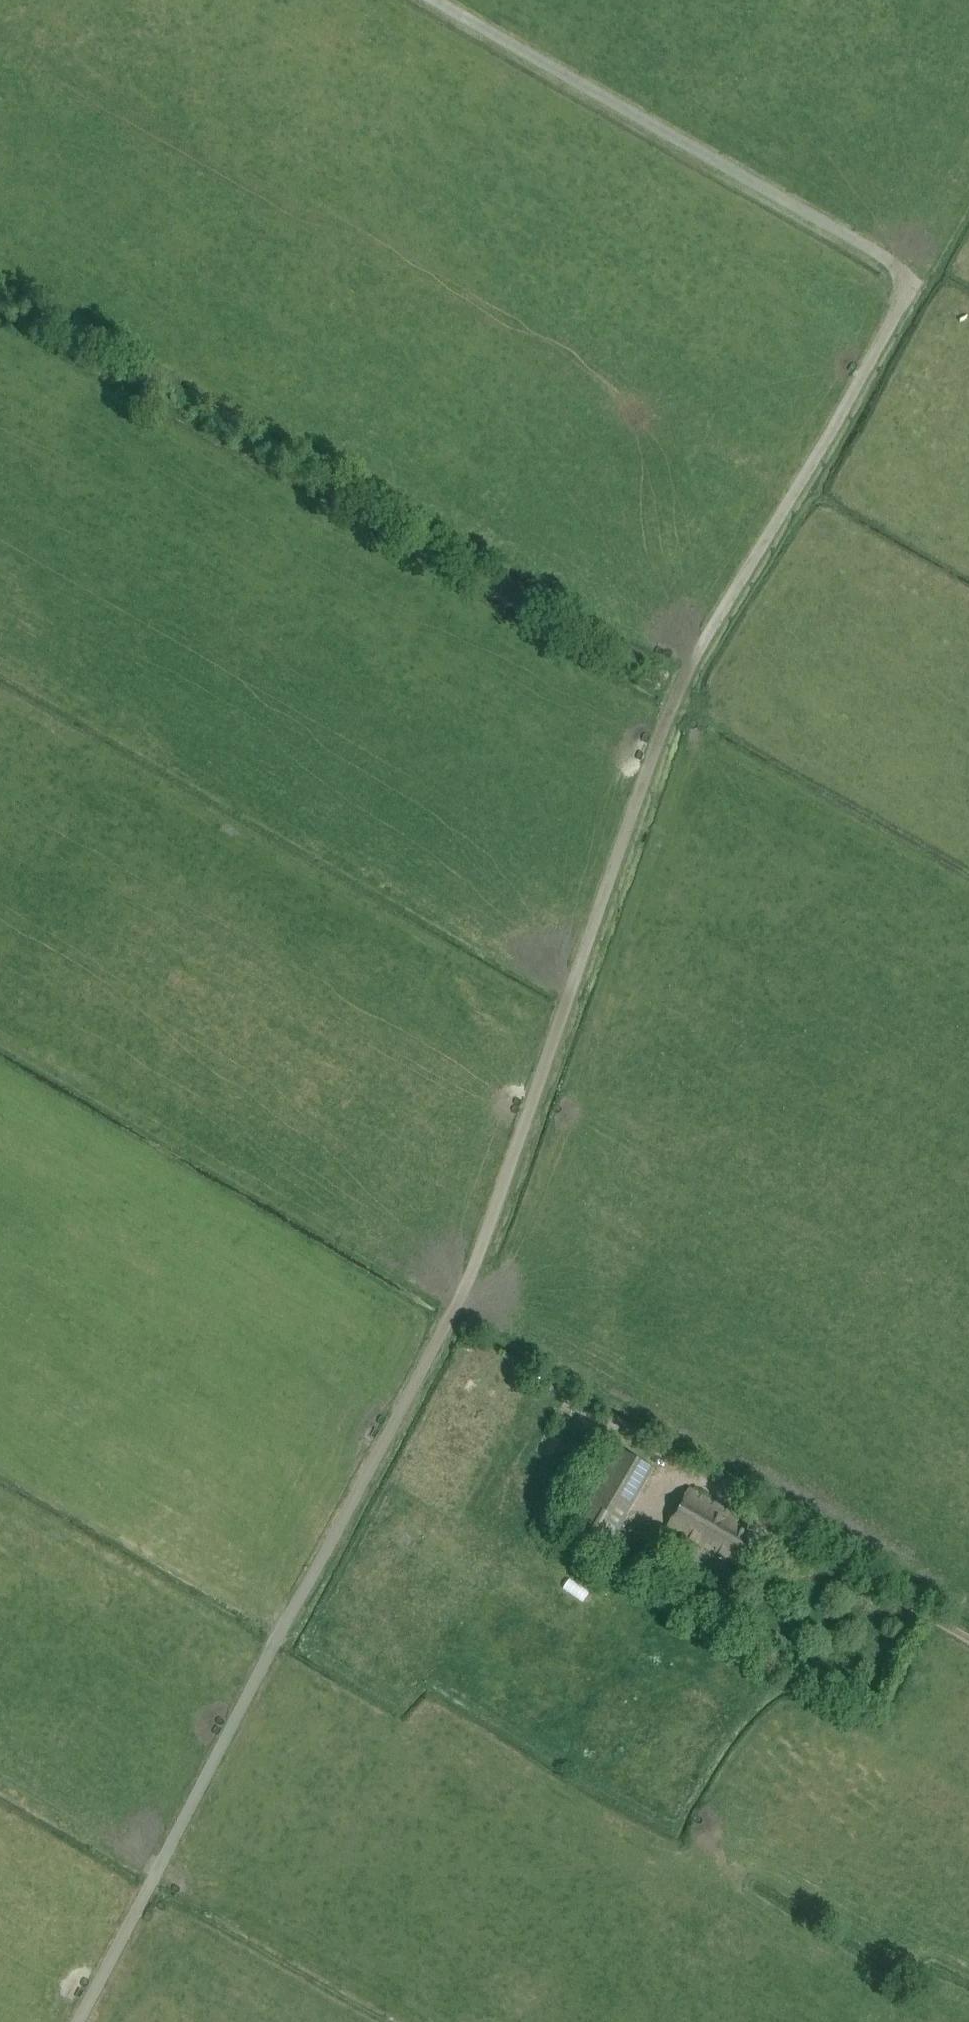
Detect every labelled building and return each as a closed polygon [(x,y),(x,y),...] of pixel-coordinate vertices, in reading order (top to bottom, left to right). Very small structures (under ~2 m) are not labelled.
[(657,1472),(614,1445),(566,1522),(609,1549),(657,1472)] [(751,1536),(724,1521),(728,1513),(687,1490),(667,1526),(736,1564),(751,1536)]
